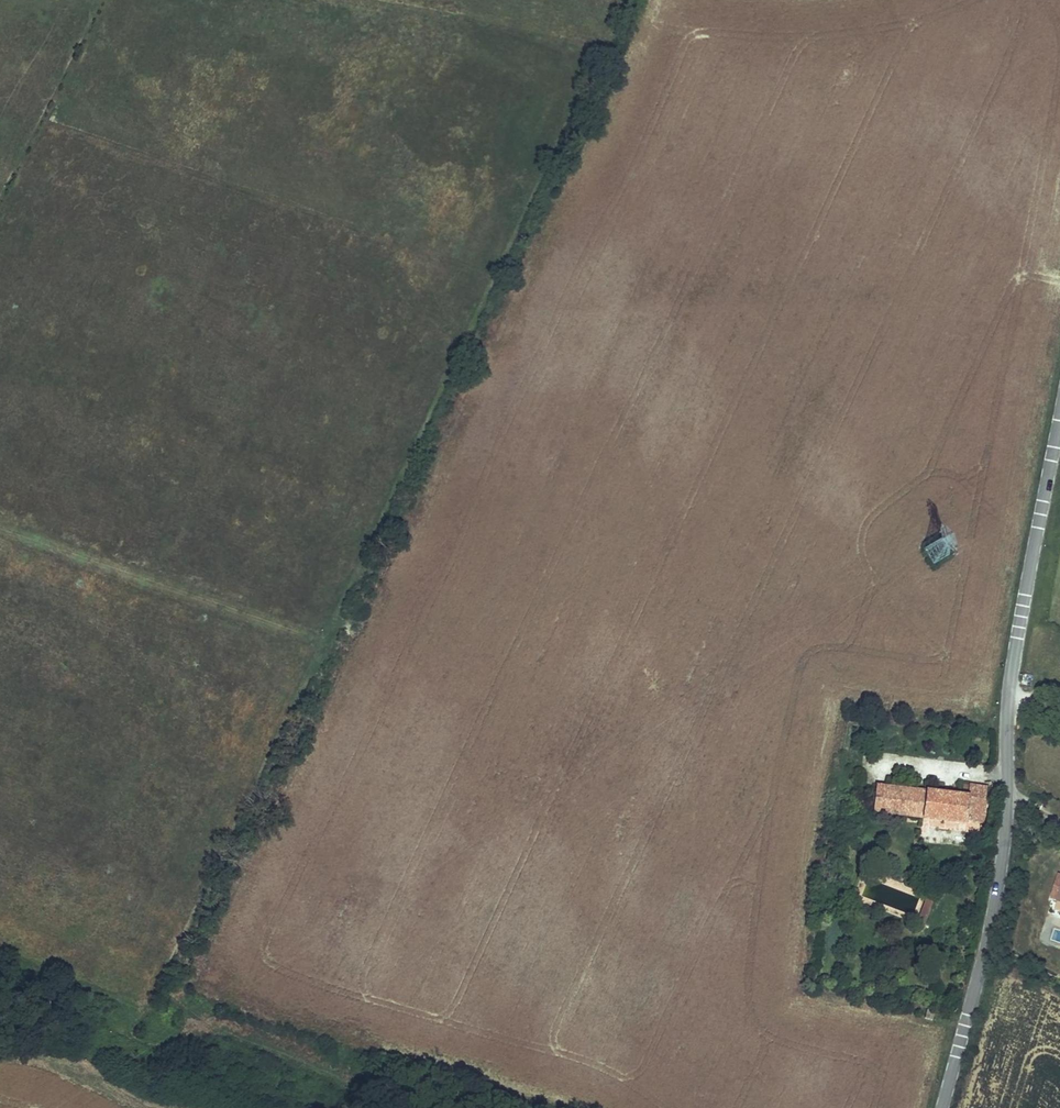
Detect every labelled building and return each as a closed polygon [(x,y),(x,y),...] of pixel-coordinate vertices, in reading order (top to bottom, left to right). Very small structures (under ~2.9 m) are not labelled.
[(938,536),(921,546),(932,564),(949,554),(938,536)] [(962,797),(901,789),(898,815),(983,824),(987,789),(964,785),(962,797)] [(901,789),(877,787),(874,812),(898,815),(901,789)] [(914,918),(927,921),(932,898),(919,895),(914,918)]
